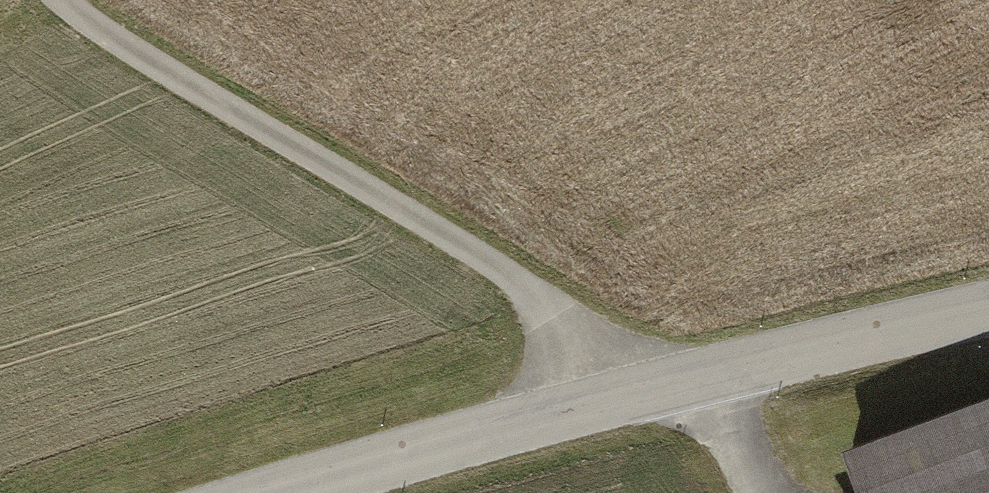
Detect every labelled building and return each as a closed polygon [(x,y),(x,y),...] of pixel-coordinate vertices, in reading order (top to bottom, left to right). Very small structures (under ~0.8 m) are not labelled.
[(837,456),(851,492),(988,492),(988,398),(837,456)]
